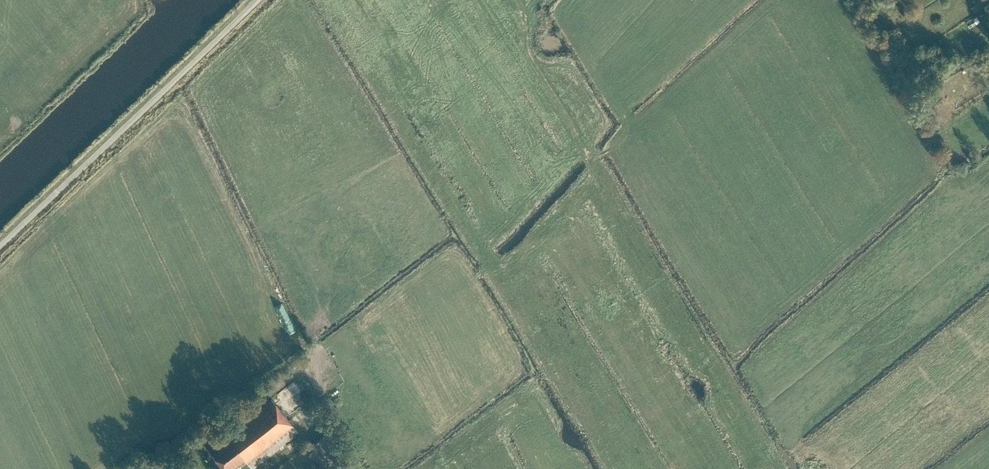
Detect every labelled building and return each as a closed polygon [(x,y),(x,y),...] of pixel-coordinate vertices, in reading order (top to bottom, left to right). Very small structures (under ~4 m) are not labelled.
[(972,5),(976,11),(986,5),(983,0),(981,0),(972,5)] [(287,309),(278,313),(286,330),(295,327),(287,309)] [(225,433),(229,438),(212,451),(226,468),(229,468),(245,457),(254,468),(299,432),(271,397),(225,433)]
